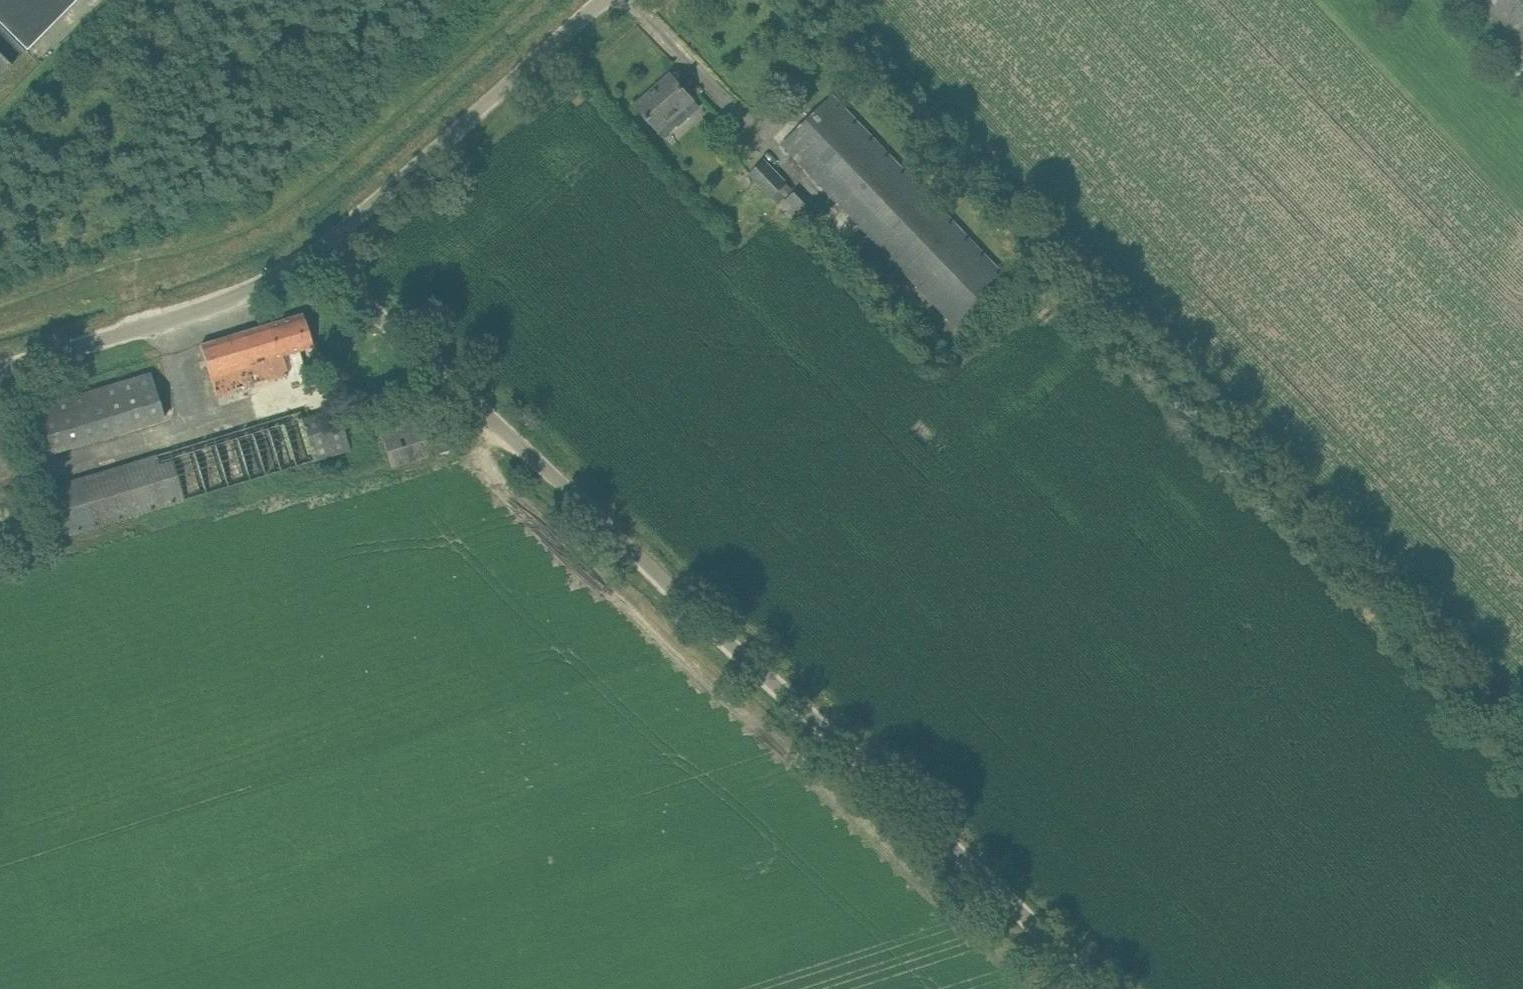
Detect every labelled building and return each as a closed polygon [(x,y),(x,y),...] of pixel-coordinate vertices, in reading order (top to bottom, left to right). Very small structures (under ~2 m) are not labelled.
[(27,49),(75,0),(0,0),(0,22),(27,49)] [(26,50),(0,25),(0,76),(26,50)] [(685,111),(696,101),(671,73),(636,104),(665,137),(678,125),(679,126),(690,116),(685,111)] [(947,214),(832,95),(782,143),(958,327),(923,360),(1040,482),(1133,393),(955,207),(947,214)] [(778,203),(792,189),(787,183),(788,182),(764,158),(749,174),(778,203)] [(798,224),(812,210),(794,191),(779,205),(798,224)] [(312,346),(302,313),(200,344),(216,394),(271,378),(287,372),(282,355),(312,346)] [(164,418),(150,372),(101,387),(115,433),(164,418)] [(451,449),(440,416),(435,418),(432,409),(378,426),(392,467),(451,449)] [(335,411),(300,422),(312,460),(347,449),(335,411)] [(170,450),(43,489),(58,538),(184,499),(170,450)] [(271,494),(279,491),(275,479),(267,482),(271,494)]
